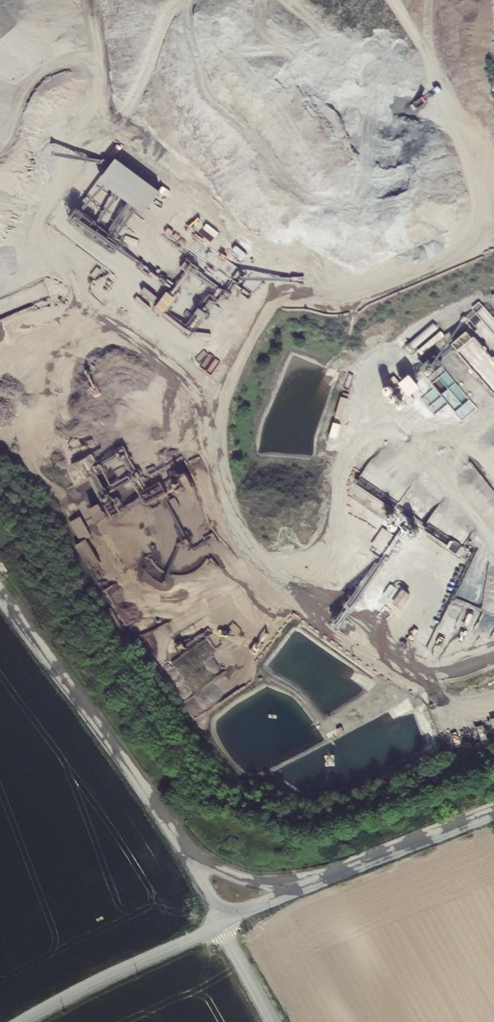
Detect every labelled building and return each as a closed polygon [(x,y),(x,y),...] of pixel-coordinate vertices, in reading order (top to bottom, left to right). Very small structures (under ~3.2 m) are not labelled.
[(106,182),(93,201),(123,222),(137,203),(106,182)] [(93,240),(125,259),(133,246),(102,226),(93,240)] [(138,293),(154,305),(160,296),(145,284),(138,293)] [(167,290),(154,309),(163,315),(176,296),(167,290)] [(133,482),(116,488),(120,498),(137,492),(133,482)] [(96,519),(107,513),(100,502),(90,507),(96,519)] [(437,528),(449,507),(440,502),(428,523),(437,528)] [(78,540),(90,534),(81,516),(69,521),(78,540)] [(371,543),(381,551),(393,536),(383,528),(371,543)] [(89,568),(100,561),(86,538),(74,545),(89,568)] [(386,597),(403,609),(412,595),(395,583),(386,597)]
